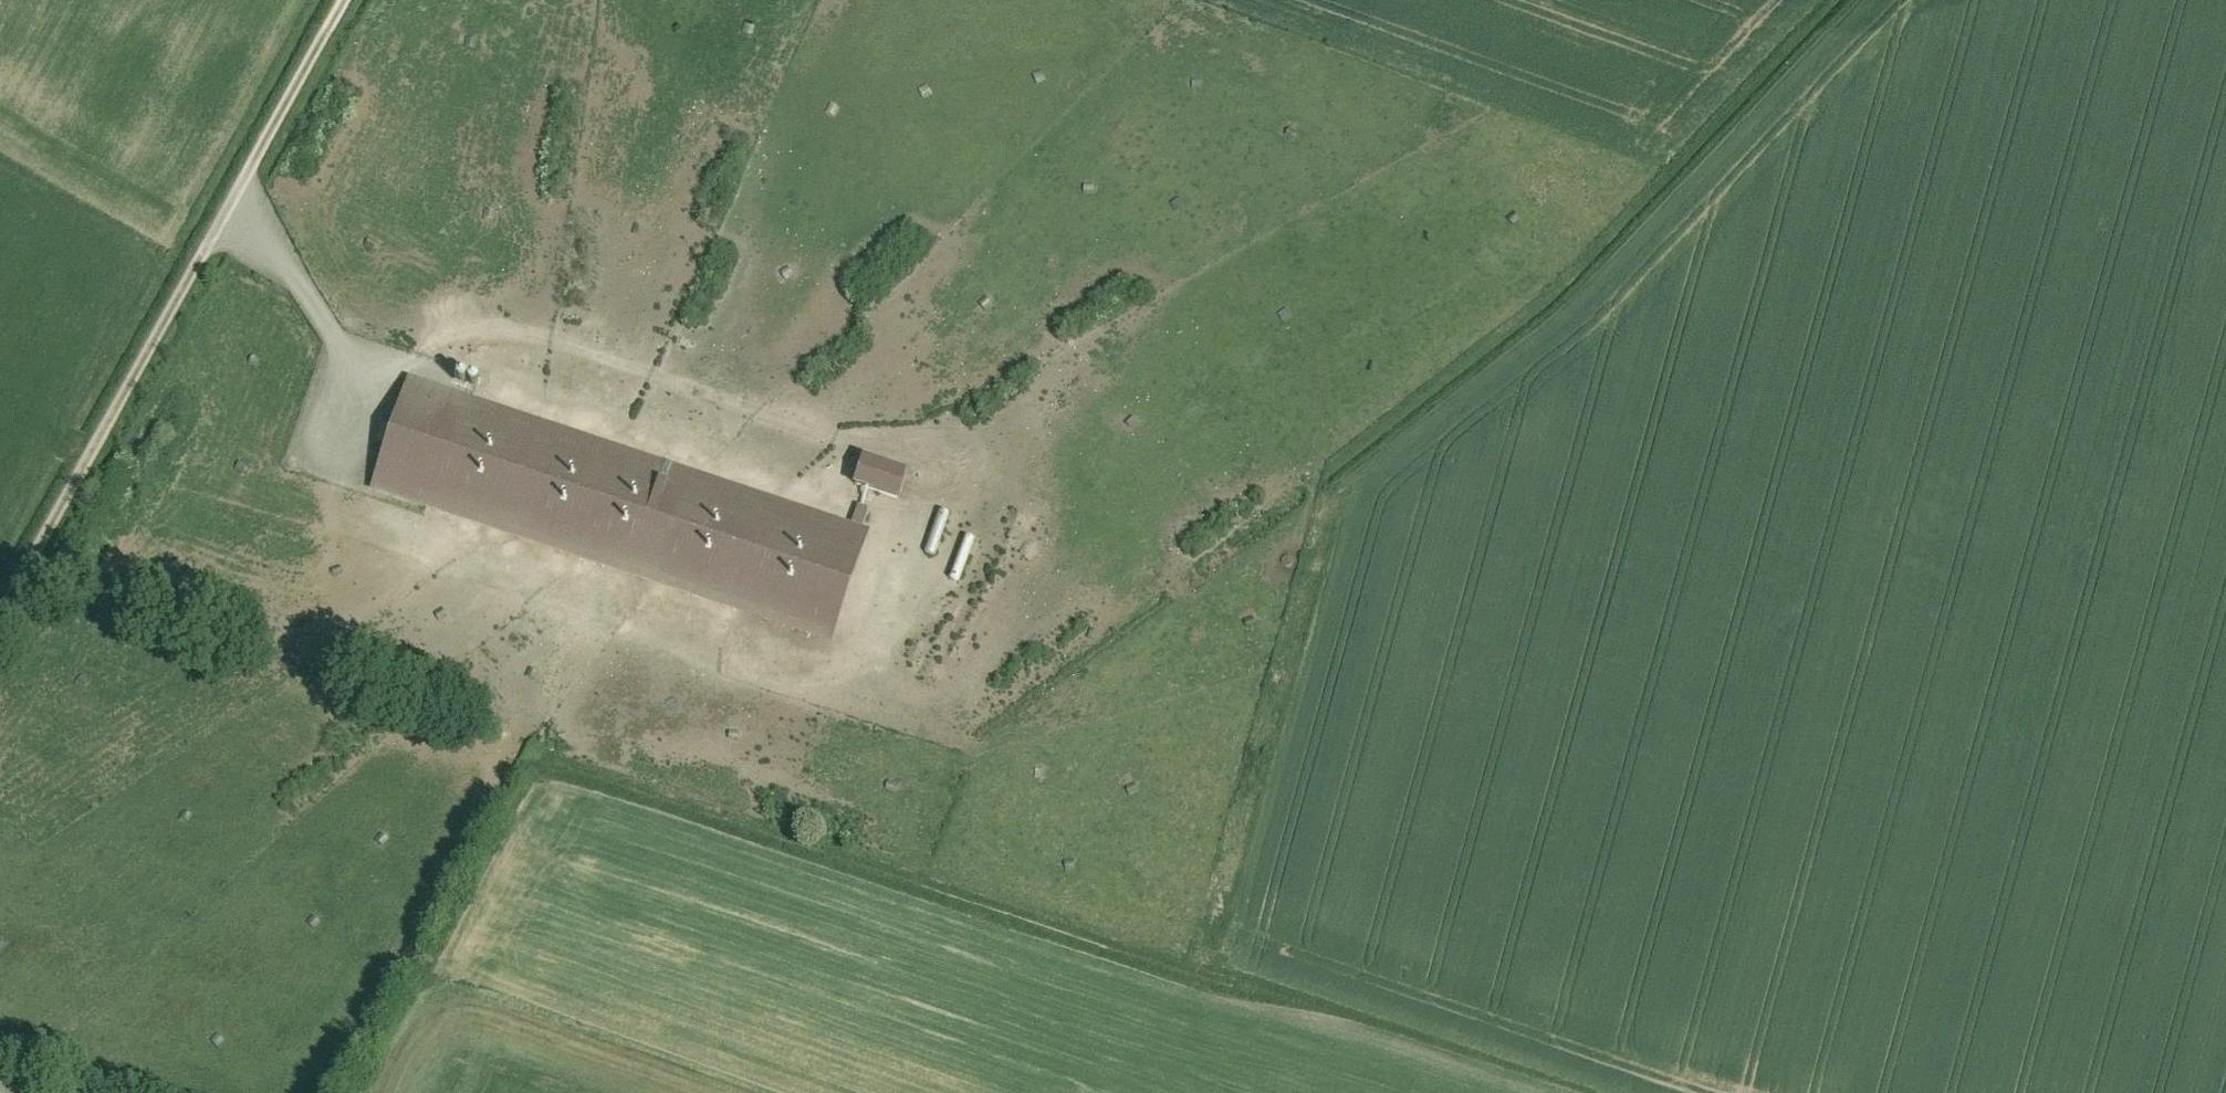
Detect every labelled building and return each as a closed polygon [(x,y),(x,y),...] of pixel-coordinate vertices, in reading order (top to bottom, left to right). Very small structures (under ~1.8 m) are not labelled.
[(136,9),(188,0),(134,0),(136,9)] [(409,375),(371,488),(829,644),(874,512),(861,507),(855,526),(409,375)] [(865,459),(857,483),(900,498),(909,474),(865,459)]
